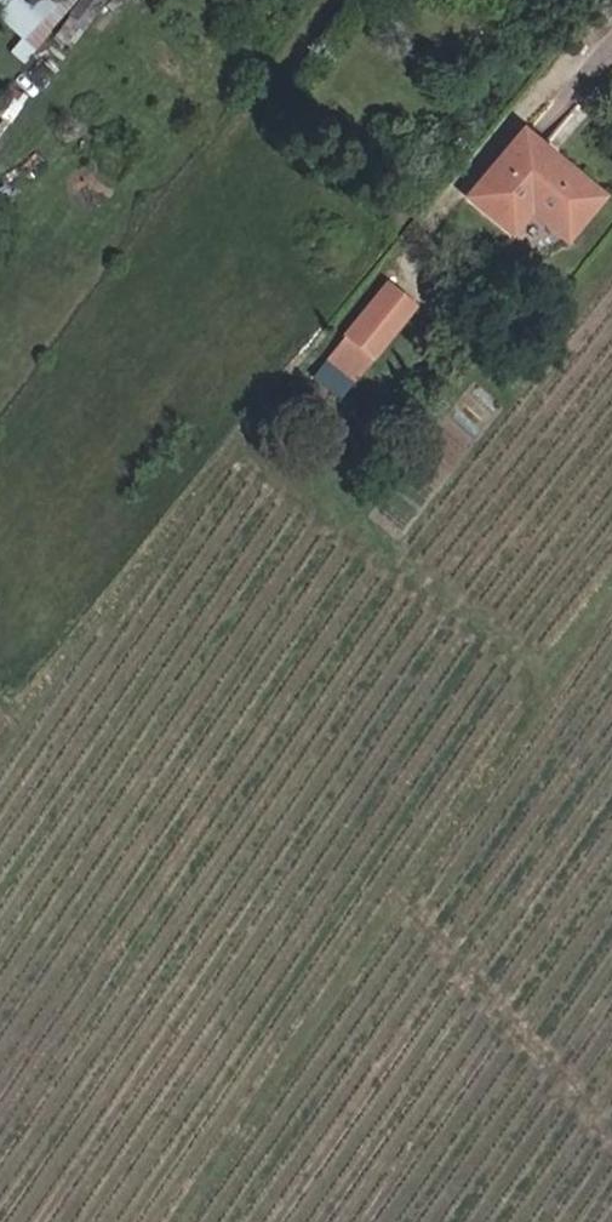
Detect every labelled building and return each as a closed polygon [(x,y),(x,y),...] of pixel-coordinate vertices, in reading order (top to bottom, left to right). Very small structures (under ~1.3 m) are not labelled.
[(41,49),(72,0),(0,0),(0,23),(41,49)] [(611,194),(611,176),(542,120),(487,189),(512,210),(530,188),(547,201),(584,229),(611,194)] [(512,210),(530,223),(547,201),(530,188),(512,210)] [(424,310),(392,284),(325,377),(353,397),(424,310)]
